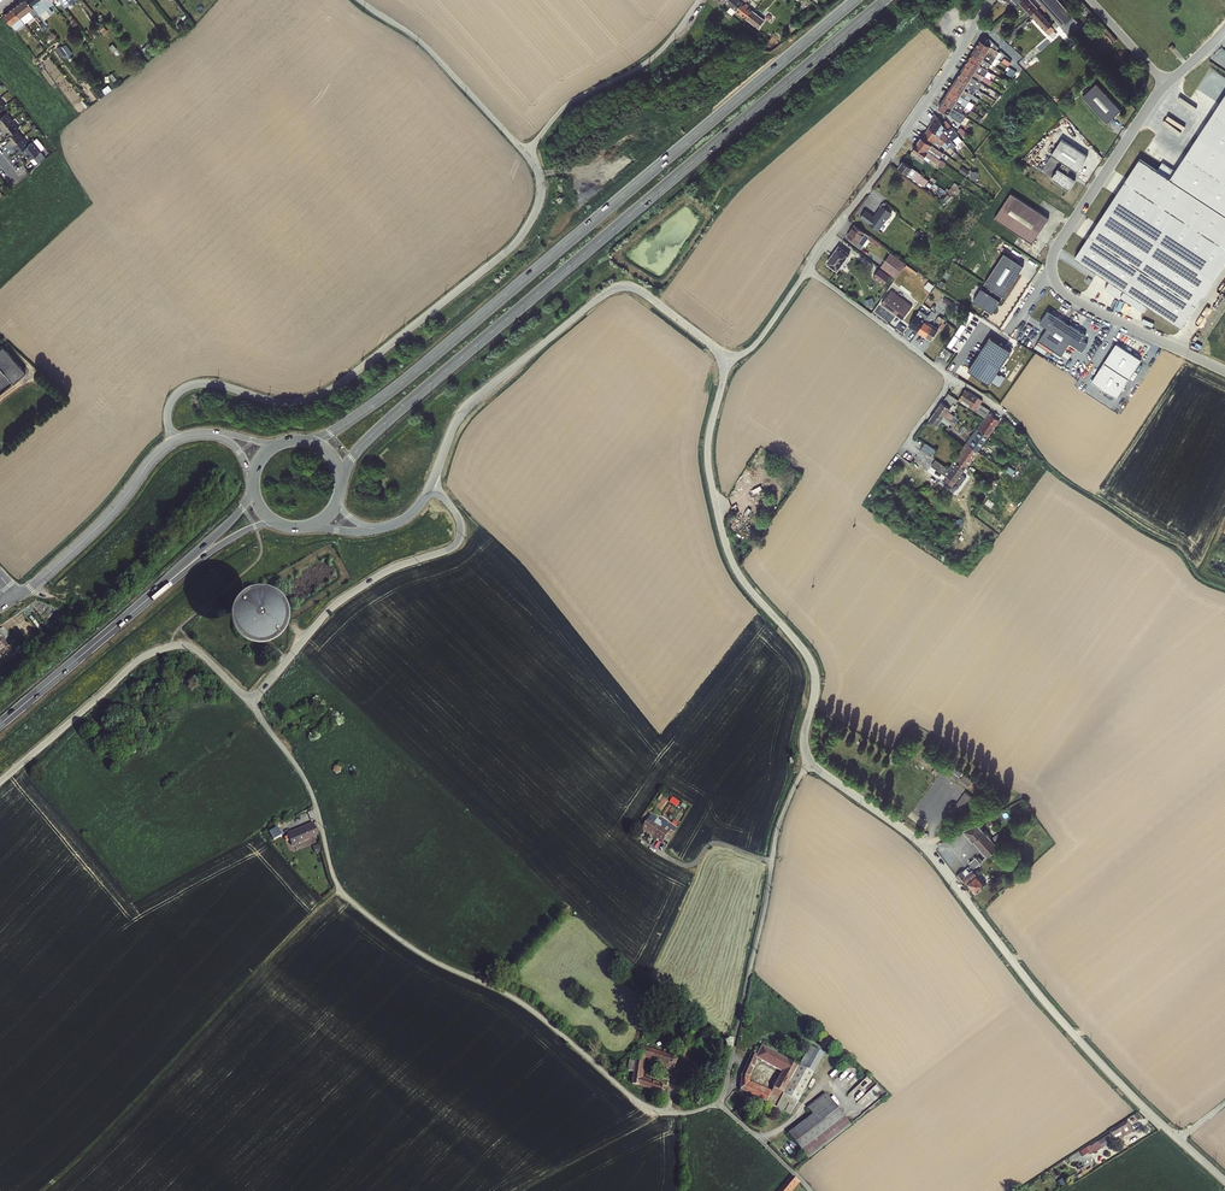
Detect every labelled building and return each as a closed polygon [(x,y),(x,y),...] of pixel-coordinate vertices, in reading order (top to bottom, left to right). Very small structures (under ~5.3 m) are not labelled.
[(13,7),(25,23),(27,21),(23,15),(33,8),(32,6),(27,0),(22,0),(13,7)] [(60,0),(57,0),(64,9),(66,8),(65,7),(61,2),(60,0)] [(726,2),(731,7),(729,10),(734,14),(736,11),(743,3),(739,0),(728,0),(726,2)] [(1049,34),(1058,27),(1035,0),(1013,0),(1015,2),(1021,5),(1039,26),(1043,28),(1049,34)] [(743,3),(736,11),(748,20),(753,14),(754,12),(743,3)] [(15,30),(25,23),(13,7),(3,15),(15,30)] [(753,14),(748,20),(759,29),(765,21),(754,12),(753,14)] [(773,17),(768,13),(765,16),(767,18),(766,19),(769,21),(773,17)] [(97,22),(94,25),(95,27),(96,29),(100,30),(103,27),(102,24),(102,22),(97,22)] [(762,29),(760,32),(770,40),(773,37),(767,34),(765,33),(766,32),(762,29)] [(950,115),(988,44),(989,44),(991,39),(984,35),(982,40),(977,37),(939,109),(950,115)] [(66,42),(57,48),(64,57),(73,50),(66,42)] [(990,46),(987,52),(996,57),(999,51),(990,46)] [(991,85),(997,73),(980,64),(974,76),(991,85)] [(1097,83),(1082,96),(1107,122),(1121,109),(1097,83)] [(110,84),(103,89),(106,93),(113,88),(110,84)] [(1171,179),(1141,160),(1075,257),(1111,281),(1104,288),(1119,298),(1122,293),(1144,311),(1149,306),(1180,328),(1224,260),(1224,94),(1171,179)] [(961,96),(958,101),(971,109),(974,103),(961,96)] [(961,122),(966,115),(954,107),(949,114),(961,122)] [(11,122),(5,115),(0,119),(0,131),(11,122)] [(954,149),(964,136),(945,121),(944,121),(936,115),(909,148),(924,161),(929,156),(943,167),(947,162),(941,157),(945,152),(939,147),(941,144),(946,148),(949,144),(954,149)] [(11,122),(0,131),(0,137),(5,134),(8,138),(16,131),(18,130),(11,122)] [(966,136),(972,130),(964,123),(958,130),(966,136)] [(22,139),(16,131),(8,138),(7,139),(10,143),(2,149),(4,153),(22,139)] [(1077,172),(1089,154),(1061,137),(1050,154),(1061,161),(1051,178),(1069,190),(1078,175),(1074,173),(1075,171),(1077,172)] [(28,146),(22,139),(4,153),(7,156),(15,150),(18,153),(28,146)] [(32,143),(28,146),(18,153),(15,156),(18,160),(26,153),(31,160),(40,152),(32,143)] [(955,182),(951,190),(958,193),(962,185),(955,182)] [(993,219),(1032,242),(1048,216),(1009,193),(993,219)] [(880,230),(892,211),(881,205),(875,215),(865,208),(859,217),(880,230)] [(871,240),(868,239),(871,233),(853,224),(846,237),(867,247),(871,240)] [(837,271),(850,253),(838,245),(825,263),(837,271)] [(891,251),(880,265),(896,277),(907,262),(891,251)] [(1002,251),(983,284),(1005,296),(1023,264),(1002,251)] [(885,284),(891,274),(879,267),(872,277),(885,284)] [(931,291),(935,284),(928,280),(924,286),(931,291)] [(980,287),(972,300),(991,313),(1002,296),(988,287),(986,291),(980,287)] [(881,303),(902,319),(913,305),(892,288),(881,303)] [(930,314),(928,319),(931,321),(937,311),(930,308),(927,312),(930,314)] [(908,326),(935,340),(946,318),(937,314),(932,323),(924,319),(927,314),(917,309),(908,326)] [(968,324),(974,313),(970,310),(964,321),(968,324)] [(1039,323),(1046,327),(1038,340),(1062,354),(1068,343),(1083,352),(1088,343),(1082,339),(1085,333),(1046,310),(1039,323)] [(956,334),(961,336),(966,324),(962,322),(956,334)] [(955,334),(948,345),(952,348),(960,337),(955,334)] [(1010,348),(989,335),(967,370),(988,383),(1010,348)] [(1114,342),(1091,382),(1119,398),(1142,358),(1114,342)] [(0,349),(0,368),(13,384),(25,373),(3,347),(0,349)] [(990,380),(999,385),(1005,376),(996,371),(990,380)] [(982,400),(966,390),(960,401),(970,407),(985,418),(989,413),(991,411),(980,404),(982,400)] [(943,402),(951,408),(954,404),(957,406),(960,401),(949,393),(943,402)] [(943,402),(937,410),(945,416),(950,420),(949,420),(953,422),(956,424),(960,419),(949,412),(951,408),(943,402)] [(945,416),(937,410),(930,419),(931,420),(928,424),(936,429),(939,425),(942,421),(950,427),(953,422),(949,420),(950,420),(945,416)] [(985,418),(978,428),(981,431),(989,436),(1000,420),(989,413),(985,418)] [(974,434),(967,444),(978,451),(989,436),(981,431),(977,436),(974,434)] [(922,442),(918,448),(928,455),(932,448),(922,442)] [(967,467),(978,451),(967,444),(965,447),(956,459),(960,462),(967,467)] [(949,477),(960,462),(956,459),(949,470),(936,461),(932,467),(948,478),(949,477)] [(960,462),(949,477),(956,482),(956,483),(961,487),(966,478),(961,475),(967,467),(960,462)] [(898,485),(907,476),(903,471),(893,480),(898,485)] [(968,471),(964,476),(969,479),(973,474),(968,471)] [(956,484),(948,479),(944,483),(952,489),(956,484)] [(336,766),(334,767),(333,769),(333,771),(336,774),(339,773),(341,772),(341,768),(338,765),(336,766)] [(965,775),(961,781),(969,786),(973,781),(965,775)] [(992,815),(980,821),(981,823),(986,821),(990,826),(994,824),(993,822),(995,820),(992,815)] [(642,828),(654,836),(660,828),(648,820),(642,828)] [(965,830),(988,858),(999,848),(978,822),(965,830)] [(290,834),(294,844),(318,834),(314,823),(290,834)] [(671,830),(666,827),(664,831),(661,828),(660,828),(654,836),(663,842),(664,841),(668,843),(672,837),(668,835),(671,830)] [(278,830),(275,832),(276,835),(279,833),(280,834),(280,833),(283,838),(286,836),(282,829),(278,831),(278,830)] [(957,834),(942,842),(945,847),(959,839),(957,834)] [(963,871),(956,876),(960,881),(964,878),(972,871),(970,869),(969,868),(963,872),(963,871)] [(972,871),(964,878),(976,893),(987,884),(974,870),(972,871)] [(679,1053),(672,1051),(665,1049),(663,1054),(645,1047),(638,1046),(635,1062),(629,1061),(628,1071),(634,1072),(632,1083),(640,1085),(664,1094),(666,1087),(641,1078),(644,1058),(648,1058),(647,1061),(653,1063),(654,1060),(659,1062),(658,1065),(666,1068),(662,1080),(668,1082),(678,1058),(677,1058),(679,1053)] [(756,1048),(753,1054),(752,1054),(741,1078),(740,1089),(741,1091),(767,1103),(791,1115),(813,1074),(799,1066),(788,1060),(763,1047),(761,1050),(756,1048)] [(799,1066),(813,1074),(824,1054),(810,1047),(799,1066)] [(754,1082),(749,1084),(771,1094),(773,1090),(754,1082)] [(808,1108),(813,1115),(831,1100),(827,1094),(808,1108)] [(831,1100),(813,1115),(788,1134),(808,1160),(851,1126),(831,1100)] [(1113,1128),(1109,1130),(1112,1135),(1099,1143),(1102,1148),(1108,1144),(1109,1145),(1115,1140),(1113,1137),(1120,1133),(1131,1126),(1127,1121),(1114,1130),(1113,1128)] [(793,1177),(780,1190),(790,1190),(798,1181),(793,1177)]
